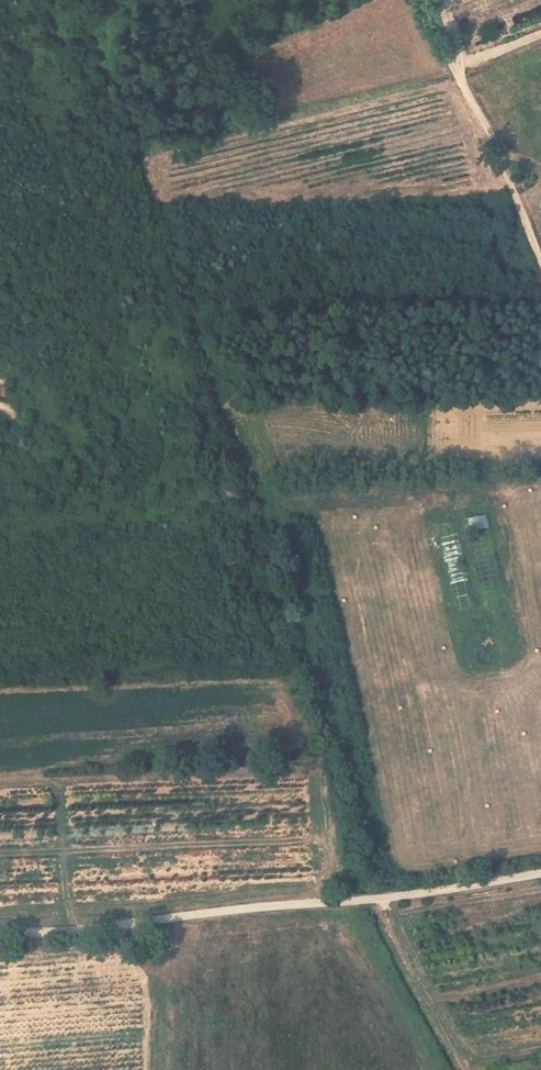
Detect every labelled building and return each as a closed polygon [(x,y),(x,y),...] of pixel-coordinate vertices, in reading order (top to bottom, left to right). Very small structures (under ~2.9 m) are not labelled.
[(531,179),(526,165),(516,169),(521,183),(531,179)] [(485,515),(467,518),(469,530),(487,526),(485,515)]
